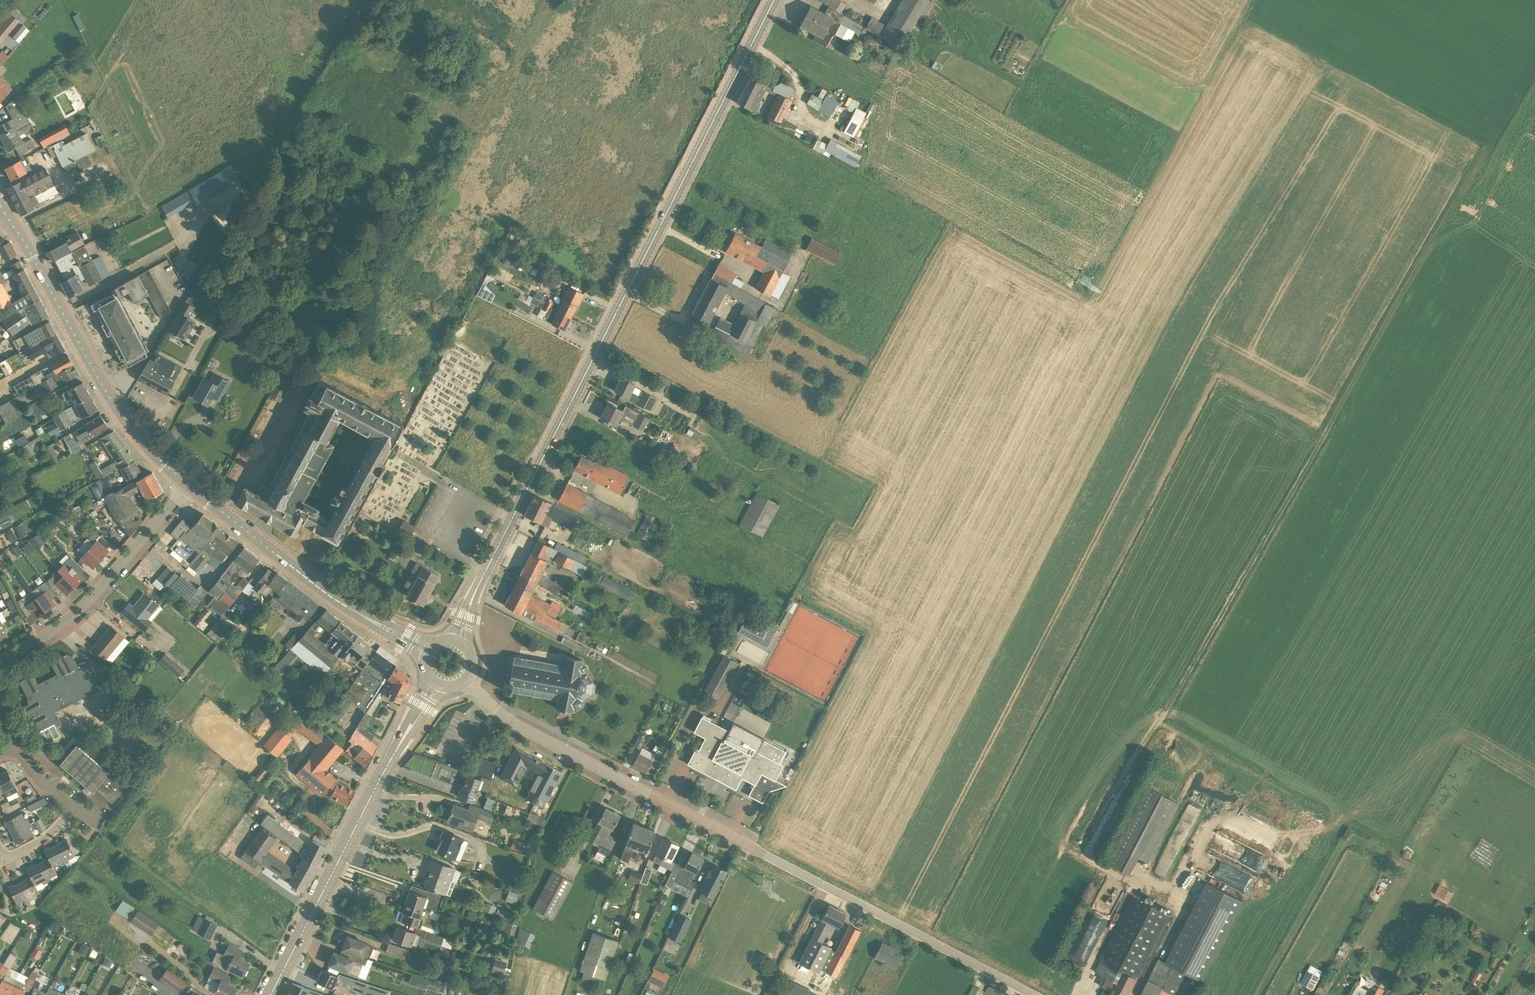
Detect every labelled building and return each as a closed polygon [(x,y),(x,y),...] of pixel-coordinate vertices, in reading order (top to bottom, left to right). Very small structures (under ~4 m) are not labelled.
[(836,10),(841,2),(838,0),(820,0),(829,6),(829,5),(836,10)] [(865,28),(898,49),(912,28),(917,31),(934,3),(930,0),(902,0),(886,26),(872,17),(865,28)] [(845,17),(836,10),(829,5),(829,6),(825,14),(810,7),(801,26),(819,35),(815,41),(829,48),(845,17)] [(0,24),(0,43),(19,21),(9,13),(0,24)] [(9,59),(2,52),(0,55),(0,69),(9,59)] [(774,103),(787,109),(792,100),(789,99),(793,90),(781,84),(775,87),(764,81),(752,75),(745,88),(761,96),(765,90),(777,97),(774,103)] [(0,78),(0,102),(1,103),(13,90),(0,78)] [(758,102),(761,96),(745,88),(737,103),(750,110),(751,108),(756,110),(759,103),(758,102)] [(812,94),(806,103),(818,110),(823,101),(821,100),(826,91),(822,89),(817,98),(812,94)] [(823,101),(818,110),(829,117),(839,102),(827,95),(823,101)] [(20,155),(36,147),(32,139),(25,143),(24,142),(22,143),(19,137),(30,131),(27,126),(31,124),(18,99),(16,100),(6,106),(13,119),(0,126),(0,137),(1,136),(9,150),(15,146),(20,155)] [(787,109),(774,103),(767,116),(780,122),(787,109)] [(866,113),(856,108),(850,120),(860,125),(864,117),(866,113)] [(44,148),(53,144),(53,143),(69,134),(65,125),(39,139),(44,148)] [(810,143),(814,135),(809,132),(805,141),(810,143)] [(56,154),(66,173),(79,167),(76,161),(88,155),(96,151),(87,134),(78,138),(56,149),(54,150),(56,154)] [(100,148),(107,145),(102,135),(95,139),(100,148)] [(829,154),(853,165),(859,153),(828,138),(826,143),(816,138),(811,148),(828,156),(829,154)] [(79,167),(66,173),(68,179),(93,165),(88,155),(76,161),(79,167)] [(27,157),(5,168),(12,180),(27,172),(24,166),(29,164),(29,162),(27,157)] [(22,180),(27,192),(51,180),(46,169),(22,180)] [(21,216),(24,214),(30,211),(40,206),(35,196),(39,194),(55,186),(51,180),(27,192),(22,180),(7,188),(21,216)] [(58,193),(55,186),(39,194),(43,201),(58,193)] [(196,201),(190,190),(161,207),(168,218),(181,210),(196,201)] [(54,260),(55,261),(56,260),(56,259),(72,251),(85,245),(78,232),(64,239),(66,242),(46,253),(51,262),(54,260)] [(770,296),(770,295),(778,299),(789,276),(782,272),(788,261),(792,253),(765,240),(761,247),(735,233),(725,252),(764,272),(756,288),(770,296)] [(808,236),(803,248),(834,264),(839,252),(808,236)] [(16,254),(10,241),(0,246),(0,263),(16,254)] [(72,252),(72,251),(56,259),(56,260),(55,261),(61,273),(73,267),(77,274),(61,282),(69,296),(83,289),(79,282),(86,278),(90,285),(110,275),(106,268),(99,272),(93,260),(85,246),(72,252)] [(505,257),(502,261),(504,264),(516,270),(520,263),(508,256),(505,257)] [(11,264),(16,274),(24,269),(20,260),(11,264)] [(190,261),(182,275),(189,279),(198,266),(190,261)] [(0,284),(0,320),(16,312),(30,304),(31,305),(40,298),(24,269),(16,274),(13,275),(21,289),(19,291),(22,296),(11,302),(1,283),(0,284)] [(93,304),(127,367),(145,357),(146,354),(116,298),(128,292),(134,303),(148,295),(161,318),(172,312),(149,269),(112,289),(114,293),(93,304)] [(731,284),(714,273),(692,315),(708,323),(724,292),(744,304),(760,313),(756,322),(739,314),(733,325),(719,317),(711,334),(713,335),(712,337),(748,355),(763,326),(766,327),(775,309),(765,304),(765,303),(731,284)] [(731,284),(740,289),(744,282),(735,277),(731,284)] [(493,281),(487,286),(493,293),(499,287),(493,281)] [(564,301),(576,307),(577,307),(584,294),(569,287),(562,300),(564,301)] [(530,304),(536,306),(542,295),(536,292),(530,304)] [(187,300),(196,304),(199,297),(190,293),(187,300)] [(542,295),(536,306),(548,312),(544,320),(564,330),(571,317),(544,304),(547,297),(542,295)] [(544,304),(571,317),(576,307),(564,301),(561,306),(554,303),(553,303),(551,302),(552,300),(547,297),(544,304)] [(31,305),(30,304),(4,323),(14,336),(31,323),(32,325),(49,316),(40,298),(31,305)] [(179,313),(169,330),(185,340),(195,322),(186,317),(194,308),(186,301),(179,313)] [(221,328),(221,327),(228,317),(215,308),(208,319),(221,328)] [(228,331),(230,328),(227,326),(232,319),(228,317),(221,327),(228,331)] [(13,341),(19,353),(27,348),(56,333),(50,321),(13,341)] [(56,333),(27,348),(34,361),(38,359),(47,354),(49,358),(53,356),(54,356),(65,350),(56,333)] [(158,354),(153,351),(138,379),(167,395),(182,367),(177,364),(158,354)] [(31,375),(31,376),(36,385),(38,384),(73,364),(68,355),(31,375)] [(283,365),(277,362),(272,370),(279,373),(283,365)] [(79,374),(73,364),(38,384),(44,393),(57,386),(54,381),(61,377),(63,382),(79,374)] [(294,377),(283,371),(270,396),(280,402),(294,377)] [(211,382),(204,378),(194,398),(207,405),(213,394),(221,398),(229,382),(215,375),(211,382)] [(36,385),(31,376),(14,386),(18,394),(36,385)] [(650,410),(656,398),(634,386),(635,384),(621,377),(621,379),(619,379),(618,382),(618,383),(615,391),(621,394),(621,395),(650,410)] [(376,472),(380,475),(385,465),(382,463),(391,446),(392,447),(403,426),(320,380),(311,397),(309,396),(306,403),(307,404),(304,409),(308,412),(267,488),(262,485),(257,494),(245,487),(244,487),(236,503),(296,536),(303,523),(322,534),(338,543),(342,534),(359,503),(360,504),(361,503),(360,502),(362,497),(363,498),(364,496),(363,496),(366,491),(367,492),(368,490),(366,490),(369,485),(370,485),(371,484),(370,484),(373,479),(374,479),(374,478),(373,478),(376,472)] [(59,403),(64,411),(90,396),(83,382),(61,393),(65,400),(59,403)] [(27,408),(23,399),(25,398),(23,394),(18,397),(24,409),(27,408)] [(697,403),(700,397),(695,395),(691,401),(697,403)] [(90,396),(64,411),(54,416),(57,422),(61,430),(98,410),(90,396)] [(6,424),(26,413),(24,409),(18,397),(0,407),(0,413),(6,424)] [(620,418),(634,425),(640,413),(625,405),(622,411),(608,403),(601,417),(616,425),(620,418)] [(108,427),(101,416),(65,438),(75,455),(83,450),(87,447),(83,441),(93,436),(108,427)] [(55,433),(61,430),(57,422),(50,425),(51,426),(55,433)] [(664,441),(669,434),(662,430),(658,438),(664,441)] [(99,471),(102,478),(135,460),(125,445),(114,431),(101,438),(114,463),(99,471)] [(19,447),(29,442),(25,435),(15,440),(19,447)] [(23,446),(26,451),(32,448),(29,443),(23,446)] [(50,457),(57,453),(51,443),(44,447),(50,457)] [(195,453),(191,457),(219,484),(223,480),(195,453)] [(60,461),(57,455),(50,459),(53,465),(60,461)] [(593,463),(581,456),(574,470),(621,493),(629,476),(595,459),(593,463)] [(135,460),(102,478),(111,494),(115,491),(109,480),(120,474),(121,475),(124,474),(127,480),(141,472),(135,460)] [(153,472),(137,481),(137,482),(105,499),(118,523),(138,512),(130,499),(143,491),(147,499),(163,490),(153,472)] [(567,484),(558,500),(627,537),(635,520),(567,484)] [(755,493),(738,525),(761,538),(778,506),(755,493)] [(585,520),(552,503),(535,495),(525,515),(541,524),(548,527),(553,519),(559,522),(560,520),(580,530),(585,520)] [(153,509),(147,499),(141,503),(148,516),(153,509)] [(138,512),(118,523),(130,537),(143,522),(138,512)] [(77,513),(72,516),(74,519),(76,523),(81,520),(77,513)] [(645,540),(655,517),(646,513),(641,525),(641,524),(637,533),(638,534),(637,536),(645,540)] [(204,548),(221,527),(215,522),(214,523),(204,514),(194,526),(193,525),(192,527),(183,519),(171,534),(178,540),(180,538),(199,553),(200,553),(204,548)] [(7,516),(0,520),(4,528),(12,524),(7,516)] [(415,527),(403,521),(398,531),(410,537),(415,527)] [(213,555),(221,562),(228,554),(238,542),(221,527),(204,548),(200,553),(209,560),(213,555)] [(48,532),(52,538),(57,534),(53,529),(48,532)] [(11,542),(17,539),(13,531),(7,534),(11,542)] [(38,548),(43,543),(36,536),(29,539),(38,548)] [(82,544),(101,560),(109,551),(100,543),(104,539),(101,536),(97,540),(96,540),(93,543),(87,538),(82,544)] [(520,575),(537,583),(557,594),(565,580),(558,576),(555,582),(540,575),(548,560),(581,576),(585,567),(580,564),(580,563),(554,548),(538,540),(520,575)] [(29,542),(22,548),(27,554),(34,548),(29,542)] [(77,563),(80,566),(85,561),(93,569),(101,560),(82,544),(78,549),(84,554),(81,558),(77,563)] [(17,558),(22,555),(17,547),(12,551),(17,558)] [(208,605),(222,616),(225,613),(242,591),(236,586),(235,588),(230,584),(244,567),(250,572),(260,559),(244,547),(208,592),(215,597),(208,605)] [(199,573),(209,560),(200,553),(199,553),(190,564),(189,565),(199,573)] [(58,569),(75,587),(84,579),(79,574),(84,569),(80,566),(77,563),(71,557),(58,569)] [(163,562),(164,563),(158,571),(153,578),(165,587),(170,581),(173,583),(179,576),(176,574),(181,567),(169,557),(168,558),(167,558),(163,562)] [(404,585),(411,588),(407,596),(413,599),(411,602),(416,605),(418,602),(423,605),(439,575),(417,563),(411,572),(418,575),(414,583),(407,579),(404,585)] [(51,588),(54,592),(57,595),(62,591),(67,596),(75,587),(58,569),(53,574),(53,575),(46,582),(51,588)] [(269,569),(254,587),(255,588),(258,590),(256,592),(261,596),(263,594),(277,576),(276,575),(269,569)] [(266,597),(273,588),(279,593),(288,581),(277,572),(276,575),(277,576),(263,594),(266,597)] [(173,583),(170,586),(196,607),(208,592),(200,585),(197,589),(180,574),(179,576),(173,583)] [(515,596),(556,617),(562,605),(553,600),(550,604),(531,594),(537,583),(520,575),(511,594),(515,596)] [(604,576),(599,585),(630,601),(635,592),(632,590),(605,576),(604,576)] [(32,591),(46,612),(56,605),(49,595),(54,592),(51,588),(46,582),(46,581),(32,591)] [(288,581),(279,593),(276,596),(299,614),(295,618),(302,624),(305,620),(306,621),(319,605),(288,581)] [(249,596),(255,588),(254,587),(248,583),(242,591),(249,596)] [(36,619),(46,612),(32,591),(18,601),(21,609),(27,617),(32,613),(36,619)] [(122,612),(144,630),(151,622),(146,617),(157,604),(145,593),(137,603),(138,604),(134,608),(129,604),(122,612)] [(564,621),(556,617),(515,596),(511,594),(505,605),(535,621),(537,616),(543,619),(542,621),(559,630),(564,621)] [(585,616),(587,611),(575,604),(572,610),(585,616)] [(212,612),(207,608),(194,624),(199,627),(212,612)] [(290,650),(323,677),(332,666),(358,635),(326,609),(318,620),(339,638),(329,649),(312,634),(314,631),(310,627),(302,637),(290,650)] [(216,624),(226,633),(230,628),(225,624),(230,617),(225,613),(222,616),(216,624)] [(17,624),(22,622),(22,621),(18,614),(13,617),(17,624)] [(739,633),(761,644),(770,628),(748,616),(739,633)] [(0,624),(0,636),(2,635),(5,641),(10,639),(2,623),(0,624)] [(218,643),(226,633),(216,624),(207,634),(218,643)] [(106,659),(124,637),(111,626),(104,634),(93,648),(106,659)] [(290,650),(302,637),(296,632),(284,646),(290,650)] [(358,635),(332,666),(338,670),(342,664),(341,660),(343,658),(353,666),(357,662),(364,668),(376,650),(370,646),(371,646),(358,635)] [(586,648),(564,637),(562,643),(583,654),(586,648)] [(376,650),(364,668),(344,697),(352,702),(366,712),(396,665),(376,650)] [(100,689),(86,660),(77,665),(73,656),(67,654),(55,660),(53,666),(57,674),(38,684),(33,675),(20,682),(31,703),(23,707),(37,733),(43,745),(60,736),(55,728),(62,725),(58,717),(56,718),(54,713),(73,703),(77,705),(79,700),(86,696),(91,697),(93,692),(100,689)] [(178,677),(184,669),(166,654),(160,661),(178,677)] [(584,668),(578,662),(578,661),(566,659),(565,667),(563,666),(563,664),(556,662),(556,665),(554,664),(555,663),(553,663),(553,664),(544,662),(544,661),(543,661),(542,662),(533,660),(533,659),(532,658),(532,660),(522,658),(522,657),(522,656),(520,655),(515,655),(514,657),(514,656),(513,656),(512,656),(511,656),(510,656),(509,657),(508,658),(508,659),(508,660),(508,661),(508,662),(507,668),(505,677),(504,684),(503,688),(503,690),(504,690),(509,691),(515,692),(515,693),(517,693),(517,694),(524,696),(524,695),(550,699),(550,700),(558,702),(557,708),(562,709),(561,712),(567,713),(568,710),(573,711),(577,711),(582,708),(583,702),(582,701),(591,695),(591,693),(593,694),(594,685),(592,685),(592,684),(589,680),(582,674),(584,668)] [(705,690),(719,698),(737,662),(723,655),(705,690)] [(396,665),(366,712),(350,736),(351,737),(353,739),(360,744),(373,755),(377,747),(371,741),(374,734),(365,729),(382,696),(390,700),(391,698),(400,702),(410,682),(409,676),(396,665)] [(352,702),(344,697),(336,710),(331,717),(338,722),(343,715),(352,702)] [(680,717),(685,709),(679,705),(674,713),(680,717)] [(269,719),(256,709),(247,720),(264,735),(273,724),(268,720),(269,719)] [(775,779),(776,777),(782,765),(779,764),(786,752),(763,739),(733,723),(729,731),(710,721),(711,719),(703,715),(702,717),(695,731),(706,737),(699,751),(710,757),(703,771),(717,779),(718,777),(722,779),(721,781),(736,788),(742,777),(755,784),(753,787),(749,795),(763,803),(769,791),(782,787),(784,784),(775,779)] [(492,738),(495,731),(489,727),(485,734),(492,738)] [(292,741),(277,728),(272,735),(275,738),(267,748),(278,757),(292,741)] [(493,738),(500,742),(504,744),(507,738),(496,732),(493,738)] [(125,734),(118,742),(127,750),(133,742),(125,734)] [(297,772),(312,785),(322,794),(325,791),(335,779),(336,778),(325,769),(334,759),(337,755),(343,748),(329,736),(311,757),(310,757),(297,772)] [(639,748),(644,739),(639,736),(634,745),(639,748)] [(373,755),(360,744),(353,739),(351,737),(343,748),(347,751),(367,768),(373,755)] [(112,771),(115,767),(84,741),(79,747),(77,745),(60,764),(93,792),(96,789),(112,803),(128,785),(112,771)] [(530,790),(529,792),(538,797),(553,767),(515,748),(500,777),(516,785),(526,765),(539,772),(530,790)] [(633,765),(651,775),(662,754),(657,751),(652,760),(639,754),(633,765)] [(497,763),(475,755),(470,770),(491,778),(497,763)] [(562,772),(553,767),(538,797),(535,803),(544,807),(562,772)] [(4,792),(7,797),(18,791),(8,770),(0,773),(0,784),(4,792)] [(457,796),(476,803),(478,796),(476,795),(481,780),(468,775),(464,785),(462,784),(457,796)] [(348,805),(355,791),(338,783),(338,781),(335,779),(325,791),(331,794),(330,796),(348,805)] [(1146,787),(1107,863),(1129,875),(1138,857),(1148,862),(1178,803),(1146,787)] [(28,802),(37,798),(34,792),(25,797),(28,802)] [(38,801),(41,807),(48,803),(44,798),(43,798),(38,801)] [(487,800),(484,809),(493,813),(497,803),(487,800)] [(11,806),(13,810),(21,806),(19,802),(11,806)] [(31,812),(36,809),(33,803),(28,806),(31,812)] [(493,813),(484,809),(471,804),(469,811),(454,806),(448,820),(472,829),(476,817),(491,822),(495,813),(493,813)] [(5,814),(13,810),(11,806),(3,810),(5,814)] [(600,847),(598,851),(593,859),(603,864),(607,856),(608,856),(616,841),(608,837),(612,829),(620,815),(606,808),(599,822),(593,833),(589,841),(600,847)] [(11,832),(30,823),(28,819),(25,820),(22,813),(6,821),(11,832)] [(542,828),(546,820),(540,817),(530,813),(525,822),(542,828)] [(296,851),(300,845),(303,841),(294,833),(267,814),(261,824),(264,826),(281,838),(280,839),(296,851)] [(40,834),(46,831),(40,818),(33,821),(36,827),(40,834)] [(30,823),(11,832),(17,844),(33,835),(29,828),(32,827),(30,823)] [(633,848),(646,852),(654,831),(633,823),(626,844),(621,858),(628,861),(633,848)] [(318,865),(308,859),(298,873),(270,854),(280,839),(281,838),(264,826),(241,858),(256,868),(260,861),(290,882),(290,883),(304,891),(314,873),(318,865)] [(454,858),(462,839),(444,831),(441,837),(444,838),(438,851),(454,858)] [(657,854),(653,861),(671,870),(675,862),(671,860),(678,846),(664,838),(656,854),(657,854)] [(56,845),(65,864),(70,862),(68,859),(75,856),(67,840),(56,845)] [(318,865),(327,847),(313,840),(308,850),(300,845),(296,851),(308,859),(318,865)] [(521,851),(524,845),(513,841),(511,848),(511,849),(521,852),(521,851)] [(45,851),(49,858),(54,867),(60,864),(61,866),(65,864),(56,845),(45,851)] [(692,853),(684,867),(681,873),(685,875),(680,884),(688,888),(703,859),(692,853)] [(68,859),(70,862),(72,866),(77,860),(75,856),(68,859)] [(58,874),(54,867),(49,858),(38,864),(48,882),(52,880),(51,878),(58,874)] [(456,869),(440,864),(431,860),(428,869),(431,870),(425,887),(447,895),(448,893),(450,894),(452,893),(456,882),(455,879),(453,879),(456,869)] [(43,884),(48,882),(38,864),(27,869),(31,877),(36,885),(42,882),(43,884)] [(699,890),(702,892),(713,897),(719,884),(720,884),(727,871),(714,865),(711,871),(709,870),(706,877),(699,890)] [(645,867),(643,874),(640,882),(646,885),(651,869),(645,867)] [(233,868),(226,877),(240,887),(246,878),(233,868)] [(639,885),(640,882),(643,874),(631,870),(627,881),(639,885)] [(553,919),(573,882),(552,871),(533,908),(553,919)] [(40,893),(36,885),(31,877),(20,882),(30,901),(34,899),(33,896),(40,893)] [(226,877),(220,886),(233,896),(240,887),(226,877)] [(26,902),(30,901),(20,882),(9,888),(17,904),(24,901),(25,903),(26,902)] [(1169,954),(1165,962),(1186,973),(1202,981),(1243,901),(1208,882),(1170,955),(1169,954)] [(220,886),(213,895),(227,905),(233,896),(220,886)] [(437,894),(418,887),(416,893),(410,891),(406,902),(431,911),(437,894)] [(1439,896),(1449,902),(1454,893),(1444,887),(1439,896)] [(520,894),(510,891),(506,901),(516,905),(520,894)] [(213,895),(207,904),(220,914),(227,905),(213,895)] [(1094,897),(1079,933),(1099,942),(1114,905),(1094,897)] [(1104,977),(1100,985),(1112,992),(1110,994),(1129,994),(1170,915),(1135,897),(1096,972),(1104,977)] [(128,917),(134,905),(122,899),(116,911),(128,917)] [(276,900),(270,909),(284,919),(290,910),(276,900)] [(399,921),(419,928),(426,930),(434,933),(441,914),(431,911),(406,902),(399,921)] [(494,914),(497,906),(487,903),(484,910),(494,914)] [(846,913),(829,905),(799,963),(819,972),(820,969),(836,977),(860,930),(850,925),(836,952),(831,949),(831,948),(820,942),(827,928),(836,933),(846,913)] [(138,910),(135,908),(127,919),(131,921),(138,910)] [(498,908),(495,914),(506,918),(509,911),(498,908)] [(270,909),(263,918),(277,928),(284,919),(270,909)] [(131,921),(151,935),(159,924),(138,910),(131,921)] [(691,920),(680,915),(669,938),(680,943),(691,920)] [(257,927),(271,937),(277,928),(263,918),(257,927)] [(204,919),(197,932),(210,939),(217,926),(204,919)] [(1,938),(13,944),(22,926),(10,920),(1,938)] [(506,921),(502,933),(513,937),(518,925),(506,921)] [(1526,925),(1523,930),(1528,933),(1531,927),(1526,925)] [(416,932),(398,926),(393,939),(403,943),(402,945),(409,947),(410,945),(412,946),(414,938),(419,940),(421,935),(416,933),(416,932)] [(251,936),(264,946),(271,937),(257,927),(251,936)] [(515,939),(531,945),(536,933),(520,927),(515,939)] [(30,940),(32,932),(26,930),(24,939),(30,940)] [(444,937),(434,933),(426,930),(424,938),(441,944),(444,937)] [(618,941),(593,932),(579,970),(605,979),(618,941)] [(343,949),(346,950),(368,959),(373,946),(348,936),(346,940),(345,939),(343,945),(344,945),(343,949)] [(896,969),(902,958),(893,953),(895,949),(883,942),(875,957),(896,969)] [(90,947),(83,943),(78,952),(85,956),(90,947)] [(389,943),(385,952),(405,960),(410,950),(389,943)] [(230,970),(243,976),(249,963),(238,957),(242,950),(230,944),(224,955),(217,952),(213,961),(229,973),(230,970)] [(38,960),(43,952),(36,947),(31,956),(38,960)] [(357,976),(361,968),(362,964),(365,965),(368,959),(346,950),(344,956),(334,952),(333,955),(331,955),(329,961),(330,961),(329,964),(357,976)] [(3,994),(9,994),(17,979),(11,976),(10,969),(18,957),(11,952),(4,964),(0,971),(0,973),(5,975),(0,984),(0,993),(3,994)] [(112,962),(105,958),(102,964),(109,968),(112,962)] [(507,961),(496,958),(491,971),(503,975),(504,973),(505,967),(507,961)] [(1186,973),(1165,962),(1159,959),(1141,994),(1175,994),(1186,973)] [(1311,965),(1308,971),(1317,975),(1319,977),(1322,971),(1311,965)] [(215,967),(210,977),(220,983),(215,993),(219,994),(233,994),(237,988),(228,984),(232,976),(215,967)] [(333,989),(336,980),(360,989),(362,982),(339,974),(338,976),(323,968),(317,981),(333,989)] [(168,969),(160,980),(177,993),(185,982),(168,969)] [(669,975),(655,969),(649,982),(663,988),(669,975)] [(17,979),(9,994),(24,994),(25,992),(28,993),(32,987),(35,980),(39,973),(33,970),(26,984),(17,979)] [(1313,989),(1320,977),(1308,971),(1301,983),(1313,989)] [(448,977),(434,972),(433,972),(430,979),(445,984),(445,983),(448,977)] [(1477,972),(1472,982),(1476,984),(1482,974),(1477,972)] [(426,989),(427,988),(429,980),(420,978),(418,986),(426,989)] [(1382,992),(1386,986),(1388,982),(1383,979),(1377,989),(1382,992)] [(47,993),(38,989),(40,983),(35,980),(32,987),(34,988),(31,994),(32,994),(31,994),(46,994),(47,993)] [(439,992),(442,985),(429,980),(427,988),(439,992)] [(813,991),(789,981),(783,994),(811,994),(813,991)] [(287,994),(323,994),(293,983),(287,994)] [(65,994),(50,987),(47,993),(46,994),(64,994),(65,994)]
